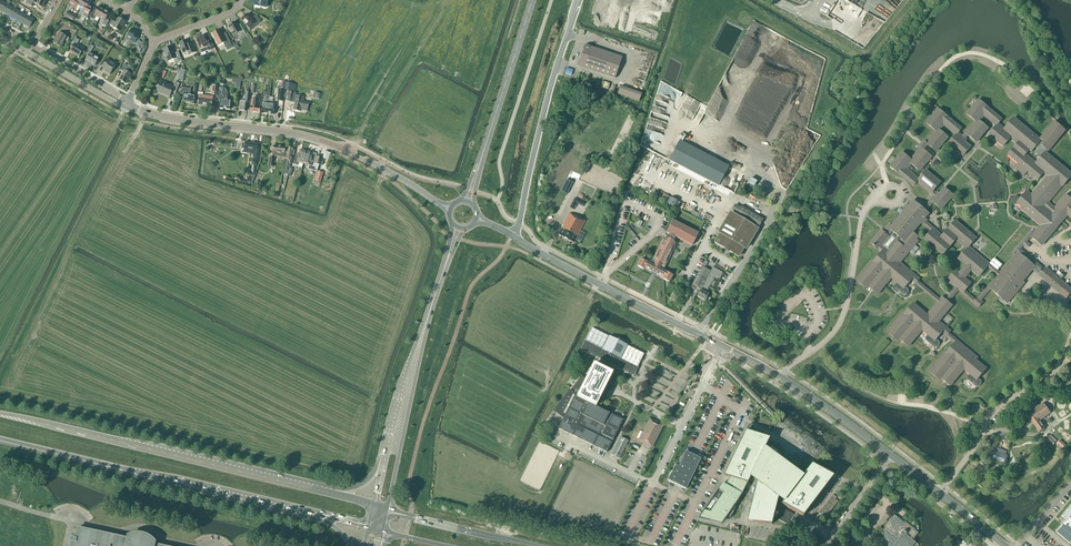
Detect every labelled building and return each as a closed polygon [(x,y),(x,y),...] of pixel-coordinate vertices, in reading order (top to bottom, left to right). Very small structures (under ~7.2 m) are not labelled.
[(46,2),(42,0),(34,0),(33,1),(31,0),(27,0),(26,3),(32,7),(34,4),(42,8),(46,2)] [(69,5),(76,9),(77,5),(81,7),(85,0),(72,0),(70,3),(69,5)] [(81,7),(83,9),(82,12),(84,13),(83,15),(86,17),(92,7),(89,5),(91,2),(88,0),(85,0),(81,7)] [(8,16),(13,8),(8,5),(11,2),(8,1),(6,4),(2,12),(8,16)] [(15,20),(20,12),(15,9),(17,6),(15,5),(13,8),(8,16),(15,20)] [(99,18),(104,10),(99,6),(95,13),(91,10),(88,16),(94,20),(96,16),(99,18)] [(22,24),(27,16),(22,13),(24,10),(22,8),(20,12),(15,20),(22,24)] [(104,10),(99,18),(102,20),(101,23),(106,26),(109,21),(106,19),(110,13),(104,10)] [(76,16),(68,11),(65,16),(73,20),(76,16)] [(29,12),(27,16),(22,24),(29,28),(34,20),(29,17),(31,13),(29,12)] [(247,14),(241,19),(249,28),(255,22),(257,25),(261,21),(257,16),(252,20),(247,14)] [(122,28),(126,22),(119,18),(116,23),(113,21),(113,20),(112,20),(109,25),(110,25),(113,27),(117,30),(116,33),(121,36),(125,30),(122,28)] [(239,29),(235,22),(228,26),(234,36),(238,33),(240,37),(246,34),(242,27),(239,29)] [(132,28),(126,38),(135,44),(138,45),(140,41),(137,40),(138,37),(135,35),(138,31),(132,28)] [(222,35),(219,30),(212,34),(218,45),(223,43),(227,50),(233,47),(226,33),(222,35)] [(67,42),(69,38),(59,32),(54,42),(61,47),(65,40),(67,42)] [(205,42),(203,36),(195,39),(197,43),(200,50),(201,53),(209,51),(207,47),(210,46),(211,50),(212,50),(213,53),(216,51),(215,48),(211,40),(205,42)] [(79,57),(84,49),(77,45),(79,40),(75,38),(71,44),(74,46),(70,52),(79,57)] [(187,40),(179,43),(183,53),(188,52),(189,55),(195,52),(192,46),(191,43),(188,44),(187,40)] [(99,58),(93,55),(97,48),(91,45),(87,52),(90,54),(86,61),(95,66),(99,58)] [(615,78),(623,57),(585,45),(578,66),(615,78)] [(174,53),(171,46),(163,49),(166,57),(165,57),(167,62),(174,59),(176,64),(182,61),(178,52),(174,53)] [(110,75),(116,64),(107,59),(102,67),(105,69),(104,71),(110,75)] [(126,84),(131,74),(127,72),(129,68),(127,67),(128,66),(124,64),(120,71),(123,72),(119,80),(126,84)] [(233,78),(232,82),(236,82),(235,86),(240,87),(241,78),(233,78)] [(602,80),(600,86),(608,89),(610,82),(602,80)] [(174,87),(161,81),(157,92),(162,94),(170,97),(172,90),(176,92),(180,84),(176,82),(174,87)] [(285,88),(285,90),(292,91),(293,84),(286,83),(285,88)] [(639,101),(642,94),(621,86),(618,94),(639,101)] [(182,87),(180,94),(184,94),(182,103),(195,104),(196,96),(190,95),(191,89),(182,87)] [(231,109),(232,100),(227,99),(228,93),(227,93),(227,92),(227,90),(226,89),(225,89),(224,88),(224,87),(220,87),(218,101),(221,101),(220,108),(231,109)] [(308,108),(309,103),(303,102),(304,97),(296,95),(296,93),(288,91),(287,96),(288,97),(287,101),(295,103),(293,110),(300,111),(301,107),(308,108)] [(205,106),(206,96),(203,95),(203,92),(199,92),(198,95),(199,95),(198,105),(205,106)] [(248,102),(249,94),(246,93),(244,102),(240,101),(239,110),(246,111),(247,102),(248,102)] [(258,107),(260,95),(256,95),(256,98),(252,97),(251,106),(250,112),(260,113),(261,107),(258,107)] [(206,96),(205,106),(211,107),(213,97),(206,96)] [(273,101),(268,100),(267,103),(267,104),(267,108),(268,108),(267,114),(274,115),(275,105),(272,105),(273,101)] [(1063,186),(1070,177),(1070,174),(1046,152),(1047,150),(1048,151),(1065,131),(1055,122),(1040,140),(1014,118),(1005,129),(999,124),(1002,120),(987,108),(988,107),(979,100),(967,114),(975,121),(962,136),(958,133),(962,129),(947,117),(948,116),(939,109),(927,123),(935,130),(925,142),(924,141),(919,147),(921,148),(911,159),(902,152),(890,167),(899,174),(899,173),(914,186),(917,182),(934,196),(923,209),(914,200),(908,207),(906,205),(905,206),(903,208),(905,210),(892,226),(889,224),(883,232),(882,230),(871,243),(878,249),(878,248),(882,251),(873,262),(872,261),(856,279),(867,289),(869,287),(878,294),(891,278),(897,283),(895,286),(895,288),(904,295),(906,295),(909,292),(908,290),(905,287),(911,280),(938,302),(927,315),(913,303),(904,314),(905,315),(889,334),(898,341),(900,339),(908,346),(922,330),(928,335),(926,338),(926,340),(935,347),(937,347),(939,344),(939,342),(936,339),(942,332),(955,343),(946,354),(947,354),(931,373),(940,380),(942,378),(950,386),(964,369),(970,374),(968,377),(968,379),(977,387),(979,386),(981,383),(981,381),(978,379),(986,369),(976,360),(978,358),(949,333),(951,331),(939,321),(952,305),(948,302),(959,290),(979,307),(983,302),(981,301),(991,289),(1004,300),(1007,303),(1024,283),(1023,281),(1032,270),(1066,298),(1070,293),(1070,289),(1046,268),(1042,272),(1040,271),(1042,268),(1020,249),(1024,245),(1026,247),(1029,244),(1026,242),(1031,237),(1042,246),(1067,215),(1070,218),(1070,199),(1066,194),(1055,208),(1048,202),(1062,186),(1063,186)] [(245,144),(245,149),(251,150),(251,154),(254,154),(253,160),(252,172),(248,171),(248,175),(255,176),(256,165),(257,165),(258,160),(259,161),(260,151),(258,150),(258,144),(245,142),(245,144)] [(727,170),(678,145),(670,160),(719,186),(727,170)] [(285,154),(286,147),(274,146),(273,152),(272,156),(284,157),(285,154)] [(285,170),(284,173),(288,174),(289,171),(290,168),(294,157),(295,149),(287,147),(286,154),(287,154),(284,170),(285,170)] [(295,156),(293,164),(299,166),(299,162),(303,164),(307,151),(300,149),(298,157),(295,156)] [(307,151),(303,164),(308,165),(307,169),(311,170),(317,172),(318,168),(319,165),(322,165),(324,159),(323,158),(316,156),(316,154),(313,153),(307,151)] [(324,173),(318,171),(315,181),(320,183),(324,173)] [(583,207),(584,203),(575,198),(570,208),(573,210),(576,204),(583,207)] [(693,210),(694,208),(689,205),(686,211),(697,216),(699,212),(693,210)] [(746,248),(763,220),(741,207),(735,216),(730,213),(719,232),(721,234),(715,243),(715,244),(728,251),(729,250),(738,256),(744,247),(746,248)] [(574,216),(569,214),(558,235),(574,243),(586,221),(574,215),(574,216)] [(661,276),(665,268),(666,264),(677,242),(673,240),(674,240),(674,239),(675,239),(675,238),(675,237),(674,237),(675,236),(692,245),(698,233),(673,220),(667,232),(669,233),(667,237),(666,237),(665,240),(663,239),(652,261),(645,258),(643,260),(641,259),(637,266),(644,269),(644,268),(661,276)] [(634,238),(636,236),(628,226),(625,229),(634,238)] [(711,271),(707,269),(705,268),(708,262),(705,261),(702,267),(692,285),(701,290),(697,297),(705,301),(710,292),(708,291),(711,284),(714,286),(715,282),(713,281),(716,277),(720,279),(723,273),(713,267),(711,271)] [(665,268),(661,276),(663,277),(663,279),(669,282),(673,275),(673,274),(667,271),(668,270),(665,268)] [(582,377),(556,413),(563,419),(558,428),(607,452),(623,420),(600,408),(605,398),(601,396),(612,372),(608,370),(610,364),(634,376),(639,367),(638,367),(644,354),(627,345),(628,345),(609,336),(592,328),(586,340),(585,340),(580,349),(604,361),(602,367),(595,364),(586,380),(582,377)] [(1045,427),(1040,420),(1050,413),(1043,403),(1027,415),(1031,421),(1032,420),(1033,423),(1033,424),(1039,432),(1045,427)] [(652,447),(662,426),(650,420),(640,441),(652,447)] [(707,506),(698,519),(720,524),(720,520),(720,517),(730,518),(742,494),(747,483),(750,477),(757,479),(746,522),(771,525),(778,498),(783,501),(781,504),(803,516),(834,476),(813,461),(805,472),(779,459),(779,458),(779,457),(779,456),(779,455),(778,454),(778,453),(777,452),(776,451),(775,451),(775,450),(774,450),(773,450),(772,450),(771,450),(770,451),(769,451),(768,451),(768,452),(765,448),(770,438),(746,430),(724,475),(731,478),(728,482),(726,485),(722,483),(707,506)] [(1053,445),(1056,442),(1054,441),(1048,434),(1045,437),(1053,445)] [(619,459),(628,441),(620,437),(611,455),(619,459)] [(1062,451),(1067,445),(1060,440),(1058,442),(1057,443),(1058,444),(1057,446),(1062,451)] [(701,459),(686,451),(678,466),(675,465),(668,480),(686,489),(701,459)] [(833,495),(813,522),(816,525),(825,513),(828,515),(838,502),(835,500),(837,498),(833,495)] [(1056,532),(1070,544),(1070,505),(1062,516),(1067,520),(1056,532)] [(911,545),(913,545),(915,542),(913,540),(918,533),(915,530),(905,522),(904,522),(894,515),(892,518),(891,517),(884,526),(885,527),(883,530),(884,530),(885,538),(888,540),(888,541),(886,544),(886,545),(911,545)] [(154,544),(155,542),(154,541),(152,539),(150,537),(147,536),(145,535),(142,534),(139,534),(137,534),(134,534),(131,535),(129,536),(128,539),(78,528),(76,539),(72,538),(71,540),(72,541),(71,545),(162,545),(154,544)]
